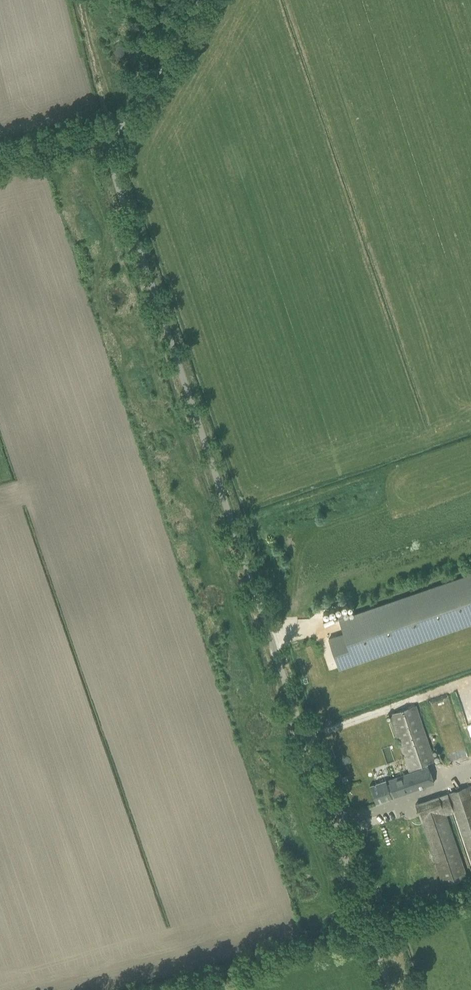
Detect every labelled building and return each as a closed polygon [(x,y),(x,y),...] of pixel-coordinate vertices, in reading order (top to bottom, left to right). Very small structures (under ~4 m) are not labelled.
[(338,619),(343,634),(329,638),(339,668),(470,623),(470,575),(338,619)] [(409,769),(434,760),(415,704),(390,713),(409,769)] [(386,779),(370,785),(376,804),(392,798),(391,795),(394,794),(394,796),(434,782),(428,766),(389,780),(389,782),(387,783),(386,779)] [(425,800),(416,804),(443,885),(467,877),(447,815),(453,813),(470,864),(470,790),(469,785),(425,800)]
